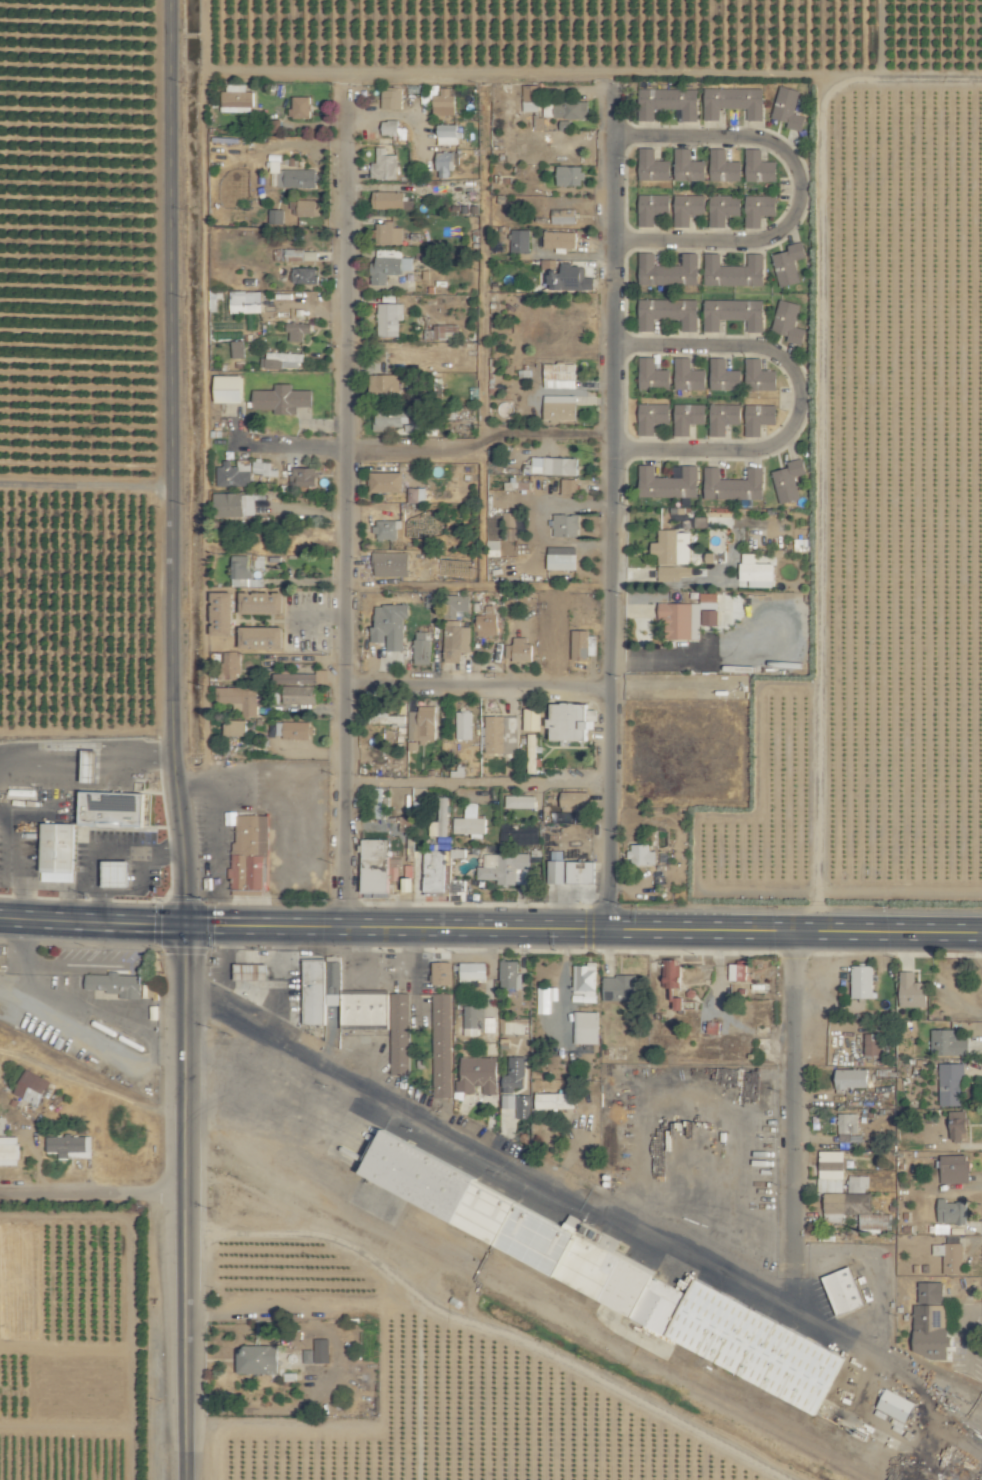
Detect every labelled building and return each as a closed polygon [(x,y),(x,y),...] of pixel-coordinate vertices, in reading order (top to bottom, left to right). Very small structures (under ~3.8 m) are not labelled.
[(254,113),(254,92),(247,92),(247,85),(224,84),(223,112),(254,113)] [(417,104),(434,104),(434,86),(418,85),(417,104)] [(524,113),(540,112),(539,85),(523,86),(524,113)] [(793,113),(799,91),(779,86),(770,118),(788,123),(786,128),(801,132),(806,117),(793,113)] [(402,88),(381,88),(382,110),(403,110),(402,88)] [(450,95),(450,88),(440,88),(440,96),(434,96),(434,116),(456,115),(456,95),(450,95)] [(682,121),(698,121),(697,89),(638,90),(639,121),(654,121),(654,110),(682,109),(682,121)] [(763,89),(705,89),(704,120),(720,120),(720,108),(747,109),(747,121),(763,121),(763,89)] [(311,97),(293,98),(293,119),(311,119),(311,97)] [(589,118),(589,102),(544,103),(544,119),(589,118)] [(281,132),(280,121),(269,121),(270,133),(281,132)] [(381,136),(399,136),(399,121),(381,121),(381,136)] [(437,145),(460,145),(459,125),(437,125),(437,145)] [(397,155),(387,155),(387,148),(376,148),(376,163),(372,163),(372,180),(397,180),(397,155)] [(670,181),(671,161),(655,161),(655,149),(640,149),(639,180),(670,181)] [(705,181),(706,161),(695,161),(696,150),(676,149),(675,181),(705,181)] [(741,181),(742,162),(726,161),(726,149),(711,149),(710,180),(741,181)] [(762,150),(747,149),(747,181),(778,182),(778,161),(762,161),(762,150)] [(449,178),(449,171),(455,171),(456,153),(438,152),(437,178),(449,178)] [(317,188),(318,171),(280,170),(280,162),(271,161),(270,187),(317,188)] [(584,168),(559,167),(558,186),(583,187),(584,168)] [(406,193),(374,192),(373,209),(413,210),(413,201),(405,201),(406,193)] [(639,227),(654,227),(654,215),(670,215),(670,196),(640,195),(639,227)] [(709,227),(725,228),(725,215),(741,216),(741,196),(710,195),(709,227)] [(705,196),(675,196),(675,227),(690,227),(689,216),(705,215),(705,196)] [(777,196),(745,197),(746,228),(762,228),(761,216),(778,216),(777,196)] [(317,217),(317,201),(299,200),(299,217),(317,217)] [(552,225),(577,224),(576,210),(552,210),(552,225)] [(403,228),(393,228),(394,223),(377,223),(376,244),(403,245),(403,228)] [(511,253),(529,253),(530,230),(512,230),(511,253)] [(545,248),(577,249),(577,233),(545,232),(545,248)] [(789,252),(773,255),(779,287),(800,283),(796,260),(806,258),(803,242),(788,245),(789,252)] [(317,251),(274,249),(273,261),(317,262),(317,251)] [(371,286),(387,285),(387,274),(413,273),(413,258),(402,258),(402,250),(377,250),(377,263),(371,264),(371,286)] [(682,253),(682,265),(655,265),(655,253),(640,253),(640,285),(698,285),(698,253),(682,253)] [(764,254),(748,254),(748,266),(720,266),(720,254),(705,254),(705,286),(764,285),(764,254)] [(595,278),(584,278),(584,265),(563,265),(563,271),(552,271),(552,291),(595,290),(595,278)] [(317,284),(318,269),(292,268),(292,283),(317,284)] [(261,291),(219,293),(220,321),(229,321),(229,314),(261,313),(261,291)] [(639,331),(655,331),(655,320),(682,320),(682,332),(698,332),(698,301),(640,300),(639,331)] [(704,332),(720,332),(720,320),(748,321),(748,332),(763,332),(764,301),(705,300),(704,332)] [(771,332),(789,336),(788,342),(803,346),(807,330),(794,327),(800,305),(779,300),(771,332)] [(399,338),(399,321),(404,321),(404,304),(378,304),(377,337),(399,338)] [(288,342),(303,342),(303,333),(311,333),(311,323),(289,323),(288,342)] [(458,326),(434,325),(434,331),(425,331),(424,339),(458,340),(458,326)] [(245,358),(245,341),(232,342),(233,359),(245,358)] [(302,370),(302,354),(263,352),(262,368),(302,370)] [(671,389),(670,370),(655,370),(655,358),(639,358),(640,390),(671,389)] [(676,390),(707,390),(706,370),(691,370),(691,358),(675,358),(676,390)] [(727,359),(712,358),(711,390),(741,390),(742,371),(726,370),(727,359)] [(778,391),(778,371),(762,371),(762,359),(748,359),(747,390),(778,391)] [(543,364),(543,388),(577,389),(577,364),(543,364)] [(399,375),(372,376),(373,402),(400,401),(399,375)] [(215,403),(244,404),(244,376),(215,376),(215,403)] [(253,391),(254,410),(274,409),(274,415),(298,415),(298,407),(313,407),(313,390),(292,391),(292,384),(274,385),(274,390),(253,391)] [(577,421),(577,396),(544,396),(545,421),(577,421)] [(639,436),(655,437),(655,424),(670,424),(670,405),(640,404),(639,436)] [(705,405),(674,405),(675,437),(690,436),(690,425),(706,424),(705,405)] [(709,437),(725,437),(726,425),(741,425),(741,405),(710,405),(709,437)] [(746,437),(761,437),(761,425),(778,425),(778,405),(745,406),(746,437)] [(373,429),(410,428),(409,409),(377,410),(377,421),(373,421),(373,429)] [(532,475),(580,476),(580,459),(532,458),(532,475)] [(787,462),(789,468),(772,472),(780,504),(800,499),(794,477),(807,474),(803,458),(787,462)] [(217,487),(250,486),(250,459),(234,460),(234,463),(217,464),(217,487)] [(251,475),(277,476),(278,470),(270,469),(270,461),(252,460),(251,475)] [(682,478),(655,478),(655,466),(639,466),(640,498),(698,497),(698,466),(682,466),(682,478)] [(719,467),(704,468),(704,500),(764,499),(763,468),(748,468),(748,480),(720,480),(719,467)] [(318,469),(291,468),(291,486),(317,487),(318,469)] [(404,474),(372,473),(372,493),(404,494),(404,474)] [(578,497),(577,480),(561,480),(562,497),(578,497)] [(426,489),(408,488),(407,503),(426,504),(426,489)] [(254,517),(253,493),(213,494),(214,518),(254,517)] [(517,513),(504,513),(504,543),(517,542),(517,513)] [(554,537),(580,536),(579,515),(553,516),(554,537)] [(402,521),(375,521),(376,541),(397,540),(397,530),(402,530),(402,521)] [(690,531),(658,531),(659,544),(652,544),(652,557),(658,557),(659,579),(691,578),(690,531)] [(577,548),(548,547),(548,570),(577,570),(577,548)] [(410,552),(375,552),(374,576),(410,577),(410,552)] [(775,564),(757,564),(757,554),(743,554),(743,563),(739,563),(739,581),(750,581),(750,588),(775,588),(775,564)] [(232,586),(263,586),(263,578),(251,578),(251,555),(232,556),(232,586)] [(235,591),(213,592),(214,635),(235,635),(235,591)] [(285,614),(286,592),(243,591),(242,613),(285,614)] [(718,626),(719,594),(702,594),(702,626),(718,626)] [(445,617),(469,617),(470,596),(446,595),(445,617)] [(372,642),(388,642),(388,650),(404,650),(405,619),(410,619),(410,604),(377,604),(377,627),(372,627),(372,642)] [(700,604),(660,604),(660,621),(668,621),(668,641),(701,640),(700,604)] [(477,636),(497,635),(497,605),(485,606),(485,615),(477,615),(477,636)] [(285,627),(242,626),(241,648),(285,649),(285,627)] [(461,652),(470,652),(470,627),(445,626),(443,662),(461,662),(461,652)] [(431,631),(415,631),(415,664),(431,664),(431,631)] [(597,658),(597,632),(572,632),(572,658),(597,658)] [(532,637),(514,637),(514,644),(506,645),(507,660),(533,660),(532,637)] [(239,653),(223,653),(224,679),(240,678),(239,653)] [(315,704),(315,683),(329,683),(329,672),(268,672),(268,693),(279,693),(279,704),(315,704)] [(243,717),(258,717),(258,687),(216,688),(216,704),(243,704),(243,717)] [(593,702),(553,703),(554,739),(594,738),(593,702)] [(407,712),(408,751),(421,750),(421,740),(437,739),(436,706),(418,707),(418,711),(407,712)] [(522,730),(541,731),(541,708),(523,708),(522,730)] [(472,711),(456,712),(456,739),(473,739),(472,711)] [(368,723),(405,724),(405,714),(379,713),(379,716),(368,715),(368,723)] [(486,716),(487,753),(519,753),(518,716),(486,716)] [(247,736),(247,720),(226,720),(226,735),(247,736)] [(310,738),(311,722),(276,721),(275,737),(310,738)] [(100,750),(86,750),(86,776),(100,776),(100,750)] [(382,788),(373,788),(374,818),(383,818),(382,788)] [(82,825),(147,826),(148,792),(83,791),(82,825)] [(591,817),(591,791),(562,792),(562,812),(575,811),(576,818),(591,817)] [(536,808),(536,796),(505,795),(505,808),(536,808)] [(446,797),(436,797),(436,821),(428,821),(429,837),(448,836),(446,797)] [(413,814),(424,815),(425,801),(414,801),(413,814)] [(477,803),(465,803),(464,818),(452,818),(451,833),(486,834),(486,818),(477,818),(477,803)] [(268,815),(236,815),(237,842),(231,842),(231,890),(268,889),(268,815)] [(77,823),(43,823),(41,881),(76,882),(77,823)] [(363,892),(388,892),(389,839),(363,839),(363,892)] [(656,852),(649,851),(649,844),(629,844),(629,863),(655,864),(656,852)] [(465,849),(424,850),(426,892),(447,892),(446,859),(465,858),(465,849)] [(529,883),(529,854),(483,853),(483,867),(477,867),(477,883),(529,883)] [(133,860),(106,861),(106,887),(133,886),(133,860)] [(597,861),(567,861),(566,882),(597,883),(597,861)] [(409,994),(327,993),(327,986),(342,986),(342,961),(306,960),(306,1024),(327,1024),(327,1005),(344,1005),(344,1028),(391,1028),(391,1075),(409,1075),(409,994)] [(664,986),(680,986),(679,960),(664,960),(664,986)] [(501,986),(520,986),(520,961),(500,961),(501,986)] [(433,985),(452,984),(452,962),(432,963),(433,985)] [(460,982),(488,981),(487,962),(459,963),(460,982)] [(598,964),(573,963),(572,995),(597,995),(598,964)] [(874,998),(874,966),(852,966),(851,998),(874,998)] [(915,971),(901,972),(902,1008),(928,1007),(927,982),(915,982),(915,971)] [(143,976),(87,975),(86,989),(107,990),(107,993),(123,994),(123,999),(142,999),(143,976)] [(637,1001),(637,976),(605,976),(604,1000),(637,1001)] [(553,988),(534,988),(533,1014),(547,1014),(548,998),(552,998),(553,988)] [(451,994),(433,994),(433,1098),(452,1098),(451,994)] [(684,1010),(684,998),(676,997),(676,1010),(684,1010)] [(485,1006),(464,1006),(465,1036),(480,1035),(480,1032),(496,1032),(496,1017),(485,1017),(485,1006)] [(599,1044),(600,1012),(575,1011),(574,1043),(599,1044)] [(721,1022),(709,1021),(708,1034),(720,1035),(721,1022)] [(957,1029),(931,1030),(932,1056),(970,1055),(970,1039),(957,1039),(957,1029)] [(881,1055),(880,1034),(865,1034),(865,1056),(881,1055)] [(526,1057),(509,1056),(509,1075),(504,1075),(504,1093),(514,1093),(514,1088),(525,1088),(526,1057)] [(462,1057),(462,1080),(457,1081),(457,1094),(475,1093),(475,1086),(484,1086),(484,1095),(499,1095),(498,1057),(462,1057)] [(940,1106),(963,1106),(963,1063),(939,1064),(940,1106)] [(870,1069),(835,1069),(835,1088),(870,1089),(870,1069)] [(41,1106),(51,1080),(25,1070),(15,1096),(41,1106)] [(533,1093),(533,1109),(575,1108),(575,1093),(533,1093)] [(518,1117),(530,1117),(529,1095),(501,1095),(502,1108),(517,1108),(518,1117)] [(951,1140),(968,1140),(968,1111),(951,1111),(951,1140)] [(859,1113),(838,1114),(839,1133),(860,1133),(859,1113)] [(849,1353),(697,1282),(693,1292),(616,1256),(623,1240),(571,1216),(569,1219),(382,1133),(357,1188),(825,1405),(849,1353)] [(59,1159),(93,1158),(92,1135),(47,1136),(47,1152),(59,1152),(59,1159)] [(19,1165),(19,1136),(0,1137),(0,1166),(19,1165)] [(844,1192),(844,1152),(820,1151),(820,1192),(844,1192)] [(970,1155),(941,1156),(942,1183),(971,1182),(970,1155)] [(826,1193),(826,1213),(861,1214),(860,1230),(891,1231),(892,1215),(871,1214),(872,1194),(868,1194),(868,1176),(849,1176),(848,1193),(826,1193)] [(968,1202),(947,1202),(947,1199),(938,1199),(938,1223),(967,1223),(968,1202)] [(963,1244),(932,1243),(932,1255),(944,1255),(943,1274),(963,1274),(963,1244)] [(825,1277),(839,1315),(874,1302),(872,1295),(867,1298),(865,1293),(870,1291),(865,1277),(857,1279),(853,1266),(825,1277)] [(945,1283),(918,1282),(917,1358),(948,1358),(949,1305),(945,1305),(945,1283)] [(279,1373),(279,1346),(238,1347),(238,1374),(279,1373)] [(328,1346),(318,1346),(319,1363),(329,1362),(328,1346)] [(313,1350),(304,1350),(305,1363),(314,1363),(313,1350)] [(917,1404),(887,1389),(877,1408),(907,1424),(917,1404)]
